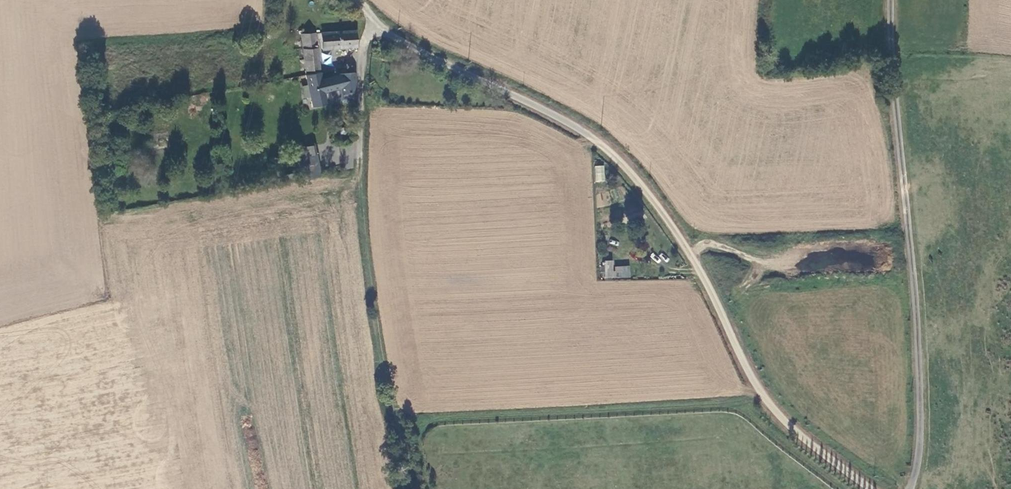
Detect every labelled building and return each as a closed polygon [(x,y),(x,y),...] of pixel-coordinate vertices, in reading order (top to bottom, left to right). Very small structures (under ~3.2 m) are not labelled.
[(340,46),(358,46),(358,27),(340,29),(340,46)] [(325,46),(340,46),(340,29),(324,31),(325,46)] [(318,46),(316,31),(314,32),(301,32),(304,47),(318,46)] [(321,67),(318,46),(304,47),(307,69),(321,67)] [(325,76),(323,71),(309,74),(317,106),(328,103),(325,91),(344,86),(344,92),(346,92),(346,101),(357,101),(358,71),(345,71),(325,76)] [(343,126),(340,127),(339,130),(340,132),(342,134),(345,134),(348,133),(348,130),(348,127),(345,126),(343,126)] [(306,155),(317,153),(315,144),(300,148),(301,156),(302,156),(307,178),(310,177),(306,155)] [(323,174),(319,152),(317,153),(306,155),(310,177),(311,177),(323,174)] [(605,166),(595,165),(595,181),(604,182),(605,166)] [(628,271),(619,271),(620,279),(628,279),(628,271)]
